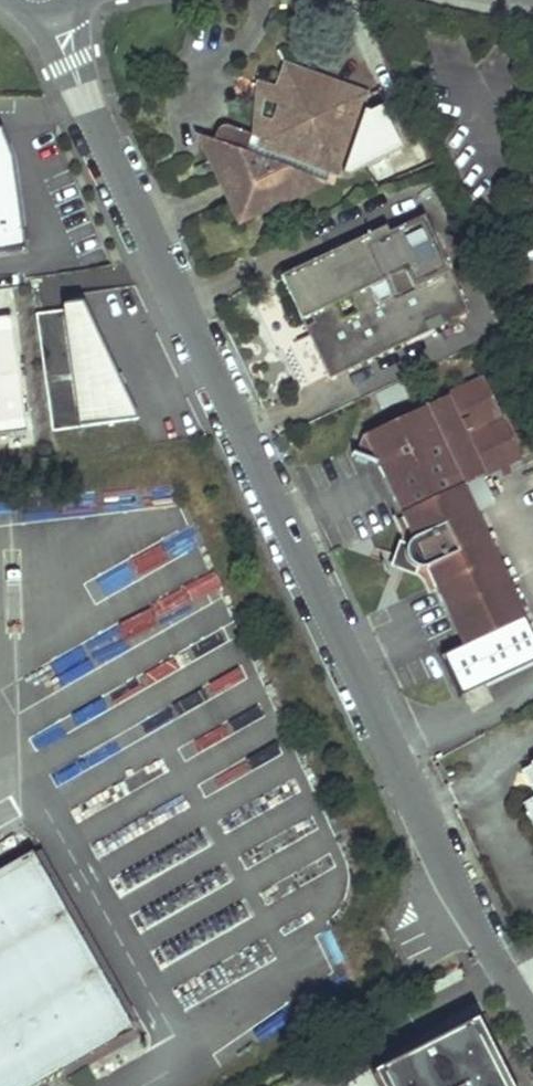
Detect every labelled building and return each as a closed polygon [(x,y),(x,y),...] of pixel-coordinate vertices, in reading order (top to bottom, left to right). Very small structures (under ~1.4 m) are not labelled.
[(366,95),(286,65),(276,94),(281,95),(276,107),(271,122),(263,119),(257,136),(227,126),(214,132),(210,141),(204,149),(238,223),(314,189),(317,181),(324,183),(327,174),(336,177),(366,95)] [(272,92),(268,105),(276,107),(281,95),(276,94),(272,92)] [(23,251),(12,162),(0,133),(0,254),(23,251)] [(300,320),(309,316),(312,323),(317,333),(308,336),(329,381),(432,332),(428,324),(439,320),(443,327),(470,315),(424,217),(388,233),(385,228),(280,277),(300,320)] [(62,313),(79,431),(138,422),(95,309),(62,313)] [(0,319),(0,438),(28,433),(10,317),(0,319)] [(312,323),(304,327),(308,336),(317,333),(312,323)] [(484,377),(364,434),(356,456),(377,463),(401,515),(404,521),(396,525),(398,529),(398,546),(394,556),(401,570),(411,574),(422,585),(424,590),(432,586),(460,647),(439,657),(458,697),(532,662),(532,645),(459,485),(498,467),(508,462),(521,456),(484,377)] [(406,381),(375,395),(382,410),(412,396),(406,381)] [(512,469),(508,462),(498,467),(501,474),(512,469)] [(518,805),(532,832),(532,795),(518,805)] [(140,1047),(31,855),(0,872),(0,1085),(71,1085),(140,1047)] [(470,1029),(379,1076),(384,1085),(500,1085),(470,1029)]
